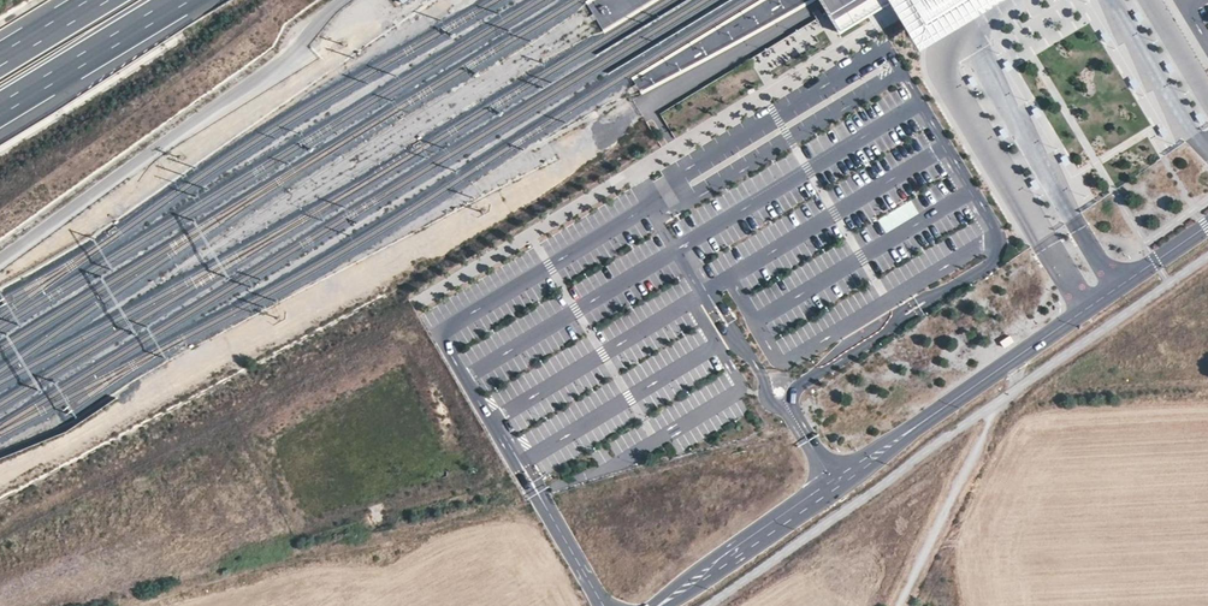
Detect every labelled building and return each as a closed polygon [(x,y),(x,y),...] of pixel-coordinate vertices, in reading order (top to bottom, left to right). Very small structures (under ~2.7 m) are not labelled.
[(942,15),(967,0),(933,0),(942,15)] [(815,20),(760,53),(766,62),(785,50),(787,54),(800,46),(797,43),(821,29),(815,20)]
